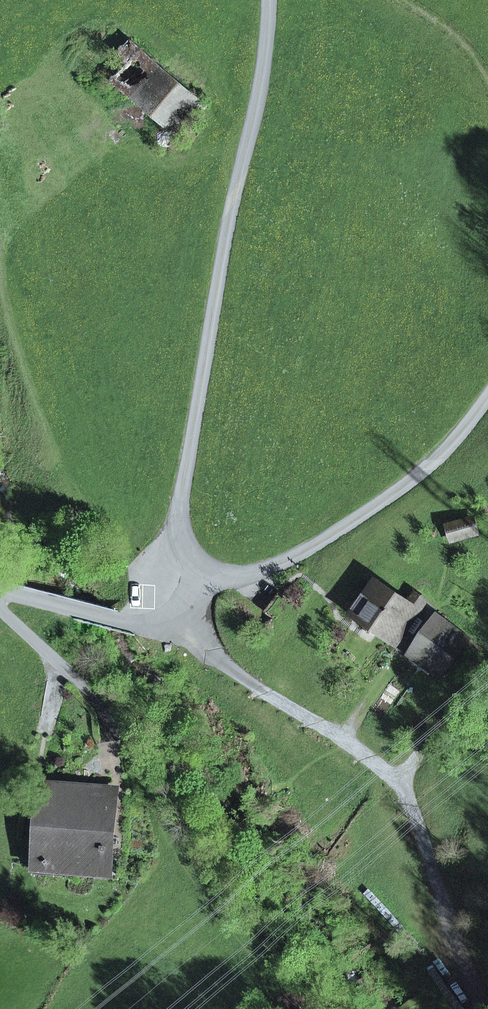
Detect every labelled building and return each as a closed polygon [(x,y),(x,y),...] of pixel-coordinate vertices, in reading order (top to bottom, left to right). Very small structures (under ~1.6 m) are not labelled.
[(130,62),(116,78),(135,95),(160,65),(132,40),(121,54),(130,62)] [(180,138),(203,103),(160,65),(135,95),(179,135),(178,136),(180,138)] [(448,526),(453,540),(477,533),(472,519),(448,526)] [(362,617),(398,641),(423,602),(414,596),(408,606),(376,582),(369,592),(375,597),(362,617)] [(264,612),(269,616),(284,595),(279,592),(264,612)] [(442,680),(471,640),(441,617),(411,657),(442,680)] [(78,869),(46,866),(52,788),(41,787),(34,874),(78,878),(78,869)] [(78,869),(106,871),(112,793),(52,788),(46,866),(78,869)]
